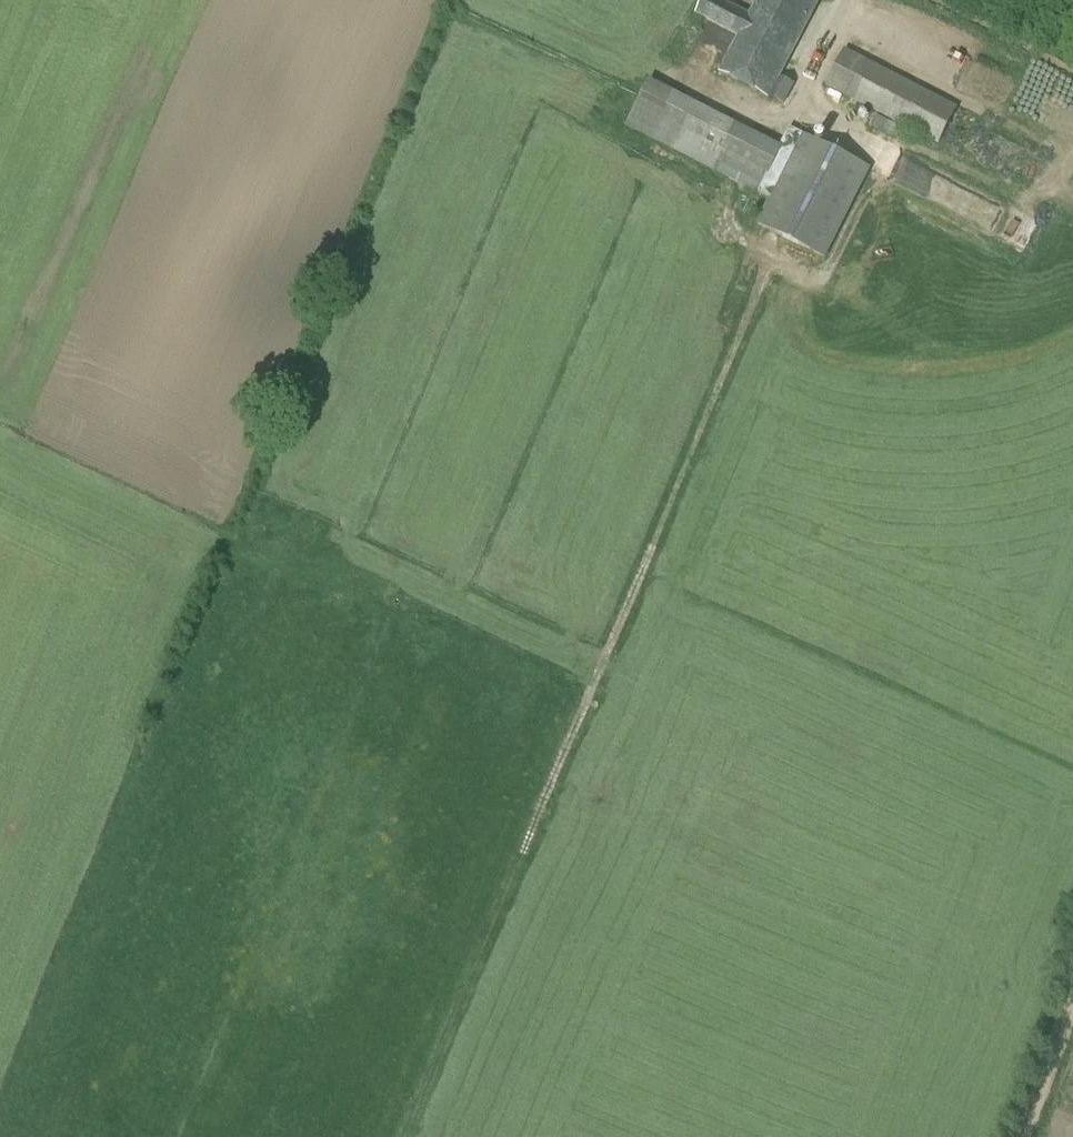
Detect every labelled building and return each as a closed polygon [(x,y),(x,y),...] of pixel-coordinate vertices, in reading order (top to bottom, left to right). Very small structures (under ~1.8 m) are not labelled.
[(819,3),(814,0),(759,0),(751,14),(724,0),(704,0),(697,14),(740,36),(721,72),(784,105),(796,83),(781,76),(819,3)] [(939,145),(960,106),(847,49),(828,86),(939,145)] [(779,146),(649,81),(627,127),(768,197),(755,224),(825,259),(870,168),(789,127),(779,146)]
